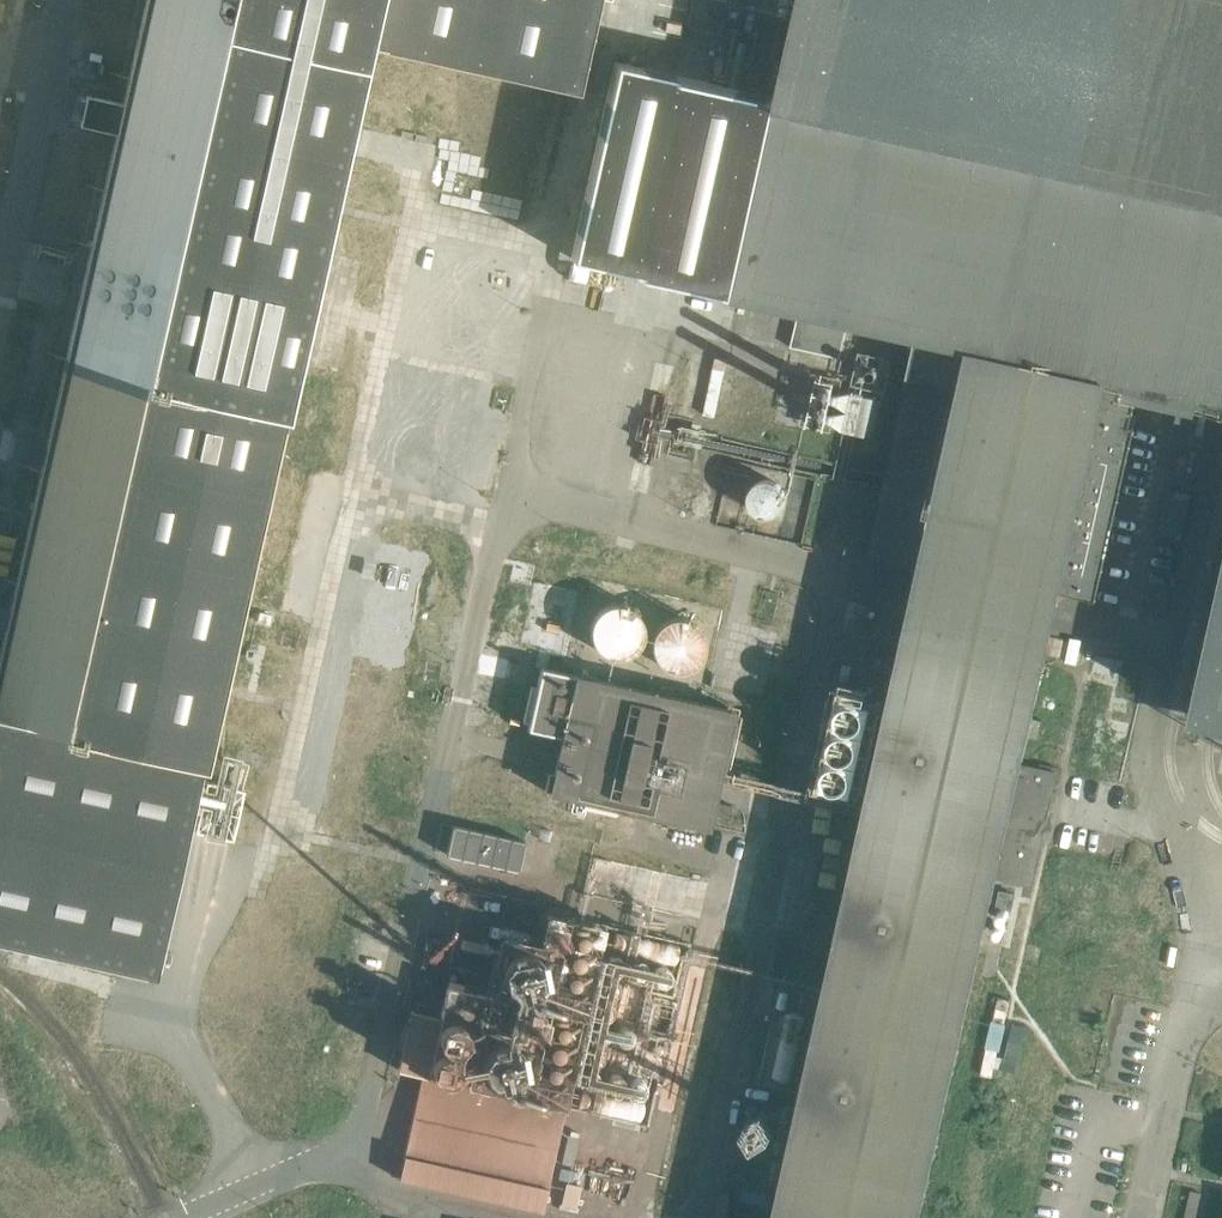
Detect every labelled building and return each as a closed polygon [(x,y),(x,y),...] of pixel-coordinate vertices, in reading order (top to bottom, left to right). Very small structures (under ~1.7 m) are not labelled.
[(154,973),(262,487),(362,41),(575,89),(595,0),(145,0),(122,103),(86,95),(79,125),(115,134),(109,161),(46,446),(0,649),(0,939),(154,973)] [(570,257),(735,294),(799,308),(847,319),(917,335),(915,345),(1136,394),(1182,404),(1193,407),(1194,407),(1196,398),(1221,403),(1221,0),(800,0),(796,20),(786,65),(778,98),(614,61),(570,257)] [(87,212),(89,195),(46,189),(43,216),(92,224),(94,213),(87,212)] [(799,308),(790,346),(839,357),(847,319),(799,308)] [(968,996),(970,988),(980,944),(988,905),(994,880),(994,878),(1031,886),(1032,881),(1033,875),(1040,845),(1056,772),(1020,764),(1024,746),(1026,737),(1037,740),(1041,720),(1030,718),(1042,663),(1044,657),(1049,634),(1055,605),(1058,593),(1094,601),(1110,529),(1131,435),(1133,427),(1128,426),(1132,411),(1132,409),(1136,394),(915,345),(886,474),(886,476),(885,479),(868,555),(881,558),(896,562),(920,567),(919,574),(912,603),(907,628),(906,633),(833,958),(800,1106),(778,1204),(775,1217),(918,1217),(968,996)] [(821,423),(877,432),(880,410),(861,407),(863,393),(839,389),(841,379),(829,377),(821,423)] [(788,498),(788,497),(787,491),(782,484),(776,479),(768,478),(761,479),(754,484),(750,491),(749,497),(750,505),(754,510),(759,514),(766,517),(770,517),(775,516),(781,512),(786,506),(788,498)] [(1191,715),(1207,719),(1219,721),(1221,722),(1221,577),(1191,715)] [(644,631),(644,630),(643,624),(642,619),(639,614),(636,610),(632,607),(628,605),(618,602),(612,602),(606,604),(597,609),(594,612),(591,619),(589,624),(588,629),(589,634),(590,640),(592,644),(596,649),(605,655),(610,657),(615,657),(625,656),(631,653),(635,649),(641,641),(643,637),(644,631)] [(704,644),(704,642),(702,633),(700,629),(696,623),(688,618),(682,615),(678,615),(671,615),(665,617),(657,622),(651,631),(649,637),(649,641),(649,647),(650,652),(655,660),(660,665),(665,667),(669,669),(675,670),(680,670),(686,668),(694,663),(698,659),(701,654),(703,648),(704,644)] [(1080,641),(1070,638),(1065,662),(1075,664),(1080,641)] [(719,768),(731,715),(732,710),(540,667),(526,728),(561,736),(549,792),(706,827),(709,814),(727,818),(730,805),(711,801),(716,782),(734,786),(737,772),(719,768)] [(451,825),(445,854),(518,870),(524,841),(451,825)] [(1012,899),(1013,894),(1000,891),(996,906),(1010,909),(1011,905),(1012,899)] [(446,985),(440,1014),(479,1023),(499,1027),(506,999),(485,994),(446,985)] [(479,1023),(440,1014),(426,1076),(421,1074),(398,1178),(541,1210),(565,1105),(466,1083),(479,1023)] [(1015,1069),(1028,1026),(1014,1022),(1002,1065),(1015,1069)]
